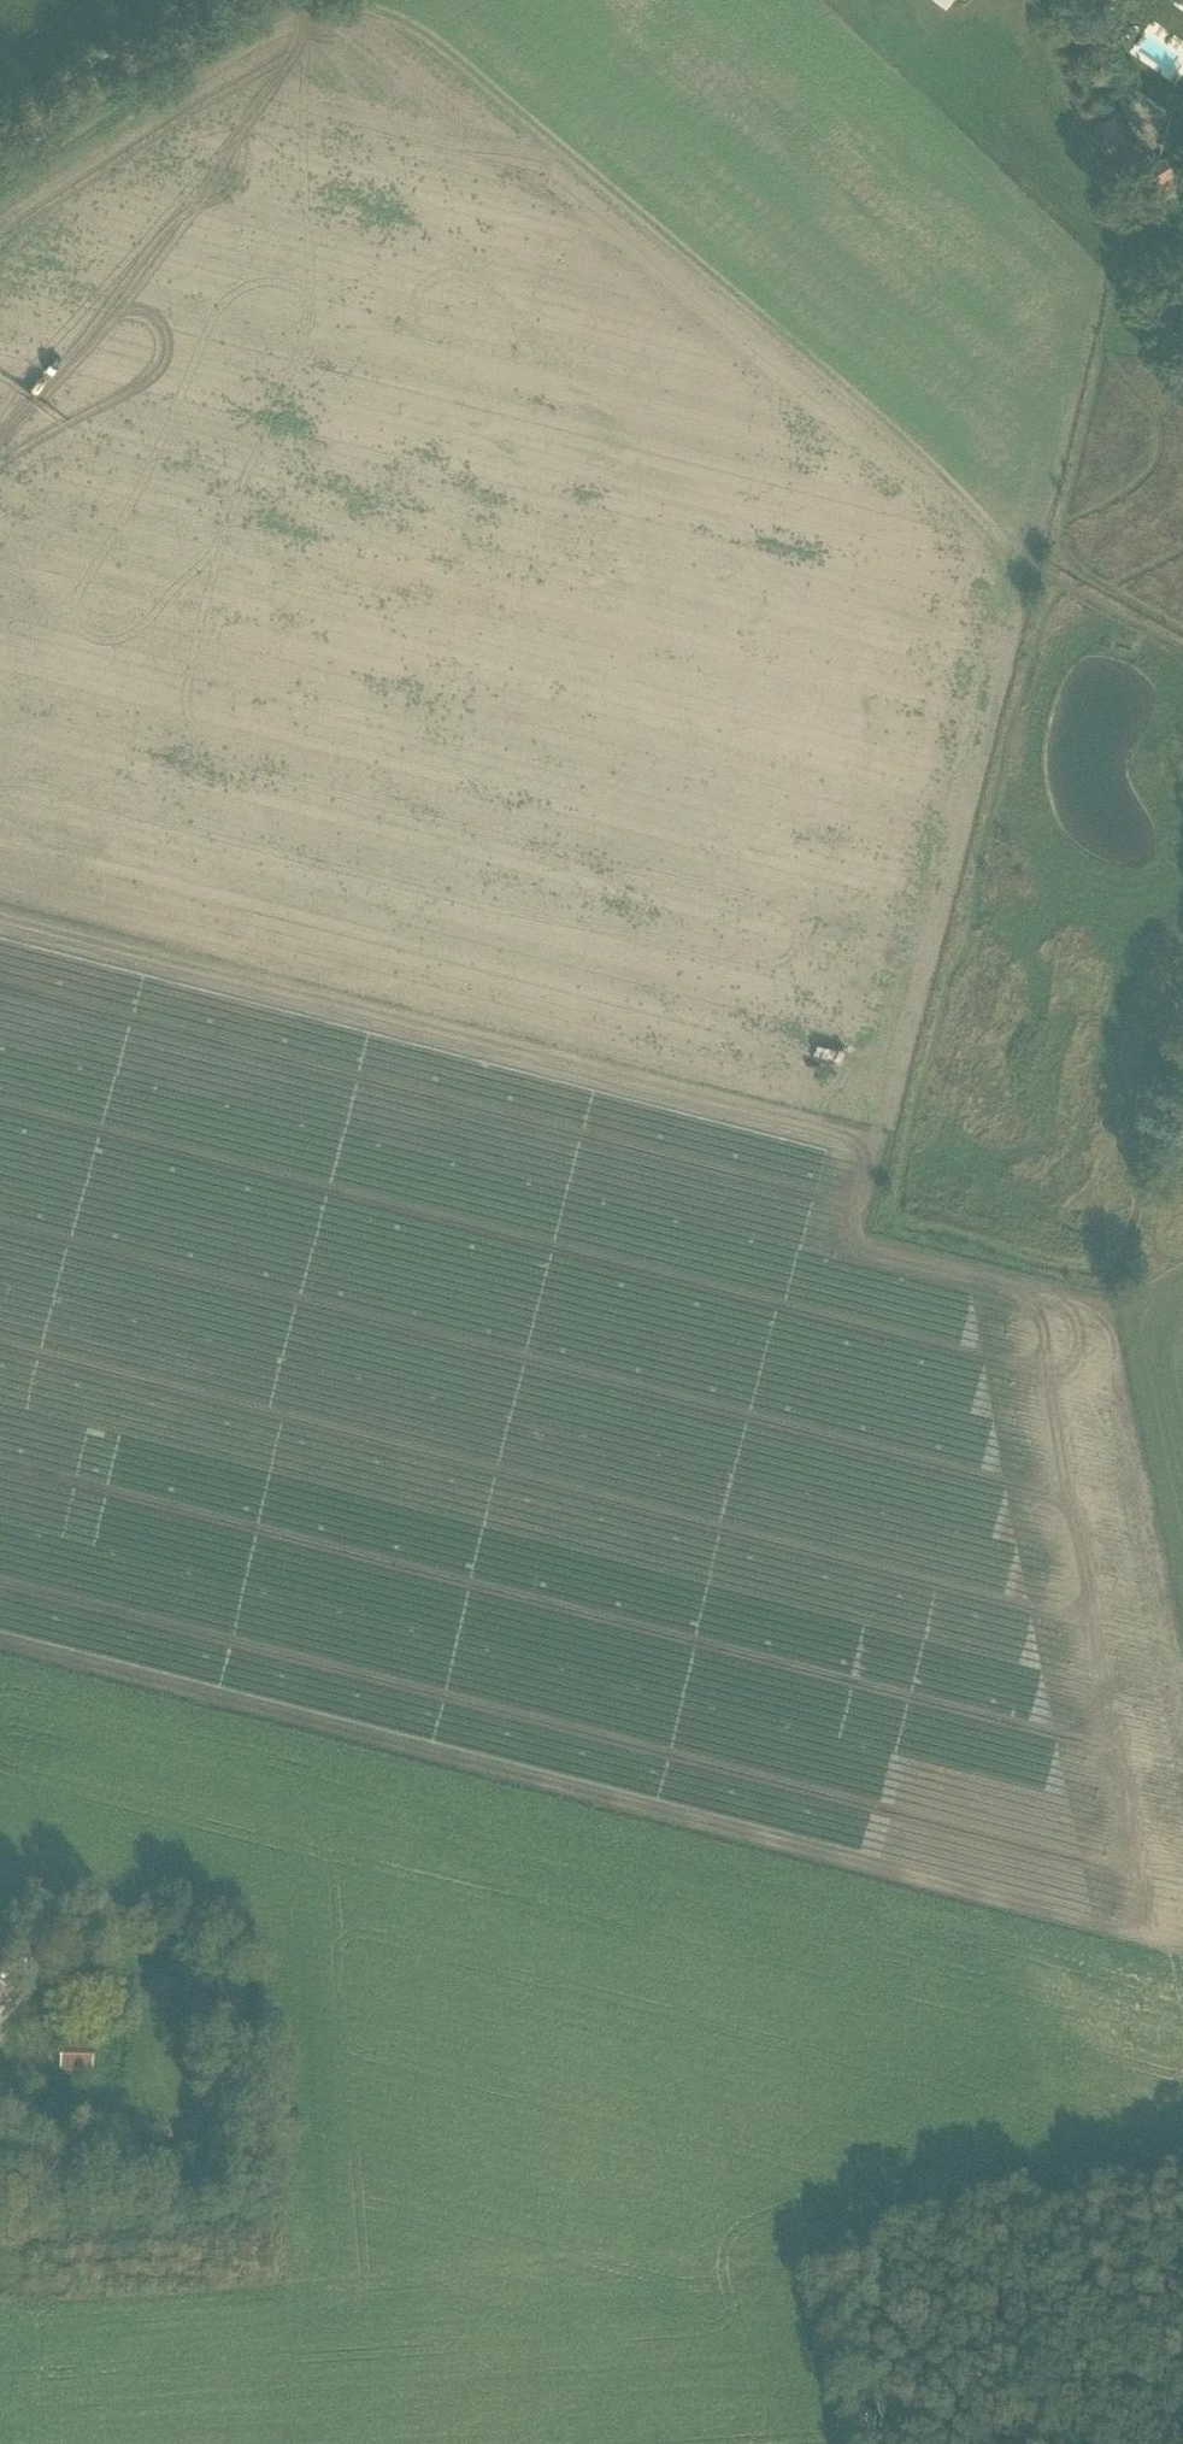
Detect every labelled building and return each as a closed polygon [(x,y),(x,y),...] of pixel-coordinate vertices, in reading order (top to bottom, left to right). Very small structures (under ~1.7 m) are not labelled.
[(1088,5),(1086,31),(1096,31),(1097,21),(1105,22),(1105,11),(1098,11),(1098,5),(1088,5)] [(1118,111),(1091,128),(1120,173),(1147,156),(1118,111)] [(1182,168),(1182,161),(1176,150),(1140,172),(1155,196),(1170,187),(1165,179),(1182,168)] [(92,2070),(92,2049),(61,2049),(61,2070),(92,2070)]
